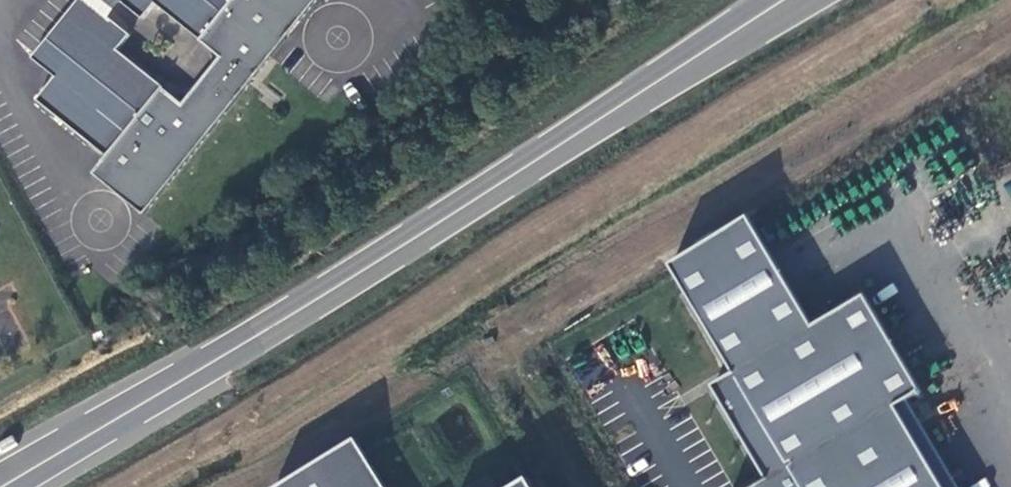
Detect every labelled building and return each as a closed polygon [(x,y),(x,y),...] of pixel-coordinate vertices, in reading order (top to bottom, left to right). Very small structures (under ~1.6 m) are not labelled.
[(116,4),(137,20),(149,4),(195,40),(194,40),(215,56),(179,104),(159,88),(159,87),(113,51),(125,36),(103,19),(79,0),(75,0),(27,62),(52,80),(33,104),(104,159),(91,176),(143,216),(266,56),(309,0),(111,0),(116,4)] [(103,19),(116,4),(111,0),(79,0),(103,19)] [(672,264),(735,373),(714,385),(769,479),(755,486),(946,486),(898,407),(924,391),(868,295),(815,326),(751,216),(672,264)] [(357,439),(280,486),(387,486),(357,439)] [(531,479),(517,486),(536,486),(531,479)]
